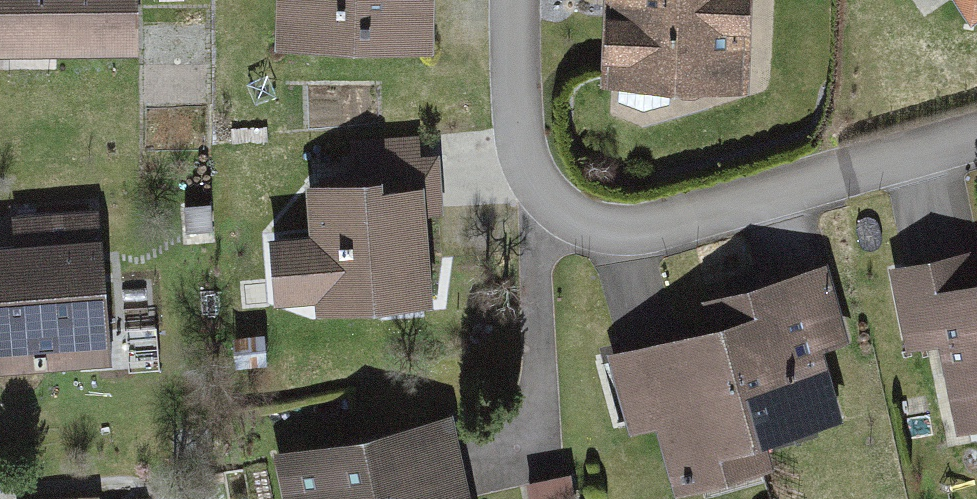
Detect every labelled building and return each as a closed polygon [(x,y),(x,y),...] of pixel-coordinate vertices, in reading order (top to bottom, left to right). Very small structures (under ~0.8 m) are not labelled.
[(146,66),(146,0),(0,0),(0,66),(146,66)] [(276,55),(431,58),(432,0),(276,0),(276,55)] [(760,0),(615,0),(610,98),(755,104),(760,0)] [(976,33),(976,0),(952,0),(976,33)] [(441,321),(433,225),(446,224),(440,148),(361,154),(364,196),(314,200),(318,246),(281,249),(286,317),(324,314),(325,330),(441,321)] [(19,253),(0,254),(0,364),(1,381),(118,375),(112,248),(111,221),(18,225),(19,253)] [(900,281),(918,362),(949,355),(969,447),(976,445),(976,264),(900,281)] [(619,369),(641,447),(662,441),(679,498),(734,498),(785,485),(777,455),(851,434),(831,364),(860,356),(837,276),(709,313),(717,341),(619,369)] [(277,467),(284,498),(478,498),(462,427),(277,467)]
